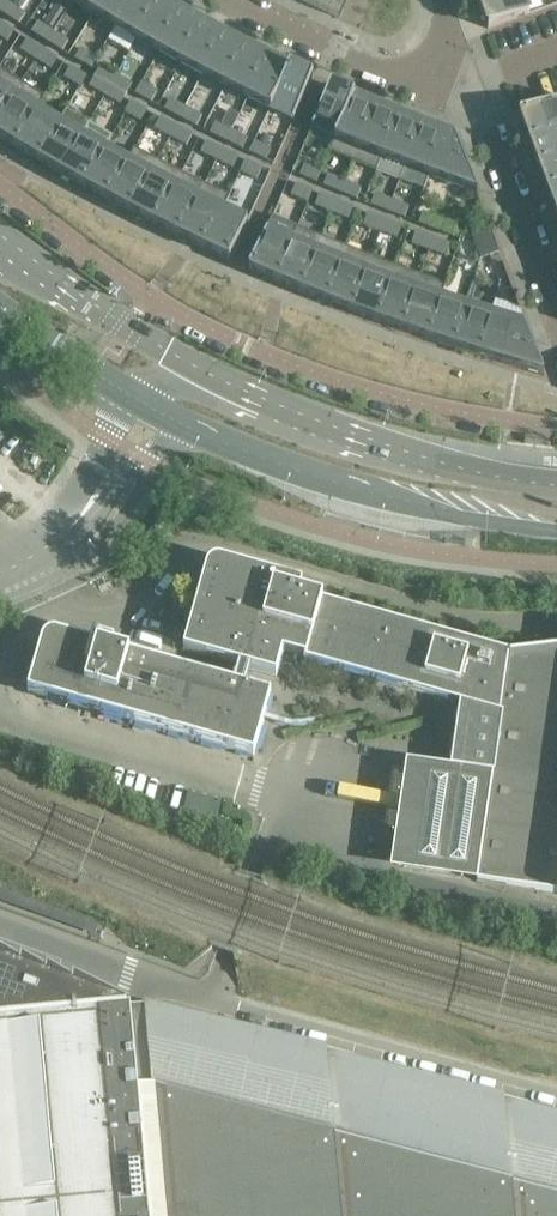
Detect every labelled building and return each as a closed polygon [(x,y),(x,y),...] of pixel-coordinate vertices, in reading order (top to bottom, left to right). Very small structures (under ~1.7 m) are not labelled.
[(4,14),(10,4),(4,0),(0,0),(0,12),(4,14)] [(72,1),(94,14),(102,0),(73,0),(72,1)] [(94,14),(115,27),(131,0),(102,0),(94,14)] [(115,27),(137,40),(160,0),(131,0),(115,27)] [(162,0),(160,0),(137,40),(159,52),(181,11),(162,0)] [(479,4),(488,29),(530,13),(542,9),(539,0),(489,0),(479,4)] [(43,25),(53,32),(67,9),(57,3),(43,25)] [(10,4),(4,14),(19,24),(25,14),(10,4)] [(203,23),(181,11),(159,52),(181,64),(203,23)] [(32,32),(47,42),(53,32),(43,25),(38,22),(32,32)] [(7,42),(13,32),(0,23),(0,37),(7,42)] [(225,34),(203,23),(181,64),(203,76),(225,34)] [(53,32),(47,42),(62,52),(68,41),(53,32)] [(246,45),(225,34),(203,76),(225,87),(246,45)] [(42,50),(26,40),(20,51),(36,60),(42,50)] [(268,56),(246,45),(225,87),(247,98),(268,56)] [(76,59),(91,69),(97,58),(81,49),(76,59)] [(42,50),(36,60),(51,70),(57,59),(42,50)] [(290,67),(268,56),(247,98),(270,109),(290,67)] [(101,66),(95,77),(111,85),(116,75),(101,66)] [(294,120),(313,78),(290,67),(270,109),(294,120)] [(86,77),(70,68),(64,78),(80,87),(86,77)] [(0,69),(0,117),(21,83),(0,69)] [(116,75),(111,85),(126,94),(132,84),(116,75)] [(111,85),(95,77),(89,87),(105,96),(111,85)] [(45,97),(21,83),(0,117),(0,138),(14,146),(37,109),(45,97)] [(135,94),(151,103),(157,92),(141,83),(135,94)] [(111,85),(105,96),(121,105),(126,94),(111,85)] [(354,96),(331,85),(311,128),(334,138),(354,96)] [(376,105),(354,96),(334,138),(329,152),(353,162),(376,105)] [(165,110),(181,118),(186,108),(170,99),(165,110)] [(520,114),(529,139),(556,129),(556,100),(520,114)] [(146,111),(130,102),(125,113),(141,122),(146,111)] [(399,114),(376,105),(353,162),(377,172),(382,158),(399,114)] [(186,108),(181,118),(197,127),(202,116),(186,108)] [(59,122),(37,109),(14,146),(37,160),(59,122)] [(59,122),(37,160),(60,174),(82,135),(88,124),(66,111),(59,122)] [(383,158),(377,172),(399,181),(405,167),(422,123),(399,114),(383,158)] [(176,127),(160,118),(155,129),(171,137),(176,127)] [(210,133),(226,141),(231,131),(215,123),(210,133)] [(405,167),(399,181),(423,190),(429,176),(445,132),(422,123),(405,167)] [(82,135),(60,174),(84,187),(105,148),(111,137),(88,124),(82,135)] [(176,127),(171,137),(186,146),(192,135),(176,127)] [(529,139),(538,164),(556,156),(556,129),(529,139)] [(231,131),(226,141),(242,149),(248,139),(231,131)] [(457,136),(445,132),(429,176),(478,194),(457,136)] [(222,150),(206,142),(201,153),(217,161),(222,150)] [(249,153),(266,160),(271,149),(254,142),(249,153)] [(127,161),(105,148),(84,187),(107,200),(127,161)] [(158,161),(134,148),(127,161),(107,200),(131,213),(158,161)] [(222,150),(217,161),(233,169),(238,158),(222,150)] [(538,164),(547,188),(556,184),(556,156),(538,164)] [(182,173),(158,161),(131,213),(155,225),(182,173)] [(262,169),(245,161),(240,172),(257,180),(262,169)] [(300,176),(317,183),(321,172),(305,165),(300,176)] [(205,185),(182,173),(155,225),(179,237),(205,185)] [(323,186),(340,193),(345,182),(328,175),(323,186)] [(345,182),(340,193),(357,200),(361,189),(345,182)] [(313,192),(296,184),(291,195),(308,203),(313,192)] [(547,188),(556,212),(556,184),(547,188)] [(230,196),(205,185),(179,237),(204,249),(224,209),(230,196)] [(371,206),(388,212),(392,201),(375,194),(371,206)] [(336,202),(320,195),(315,206),(332,213),(336,202)] [(392,201),(388,212),(404,218),(409,207),(392,201)] [(336,202),(332,213),(348,220),(353,208),(336,202)] [(248,221),(224,209),(204,249),(229,261),(248,221)] [(419,224),(436,230),(440,218),(423,212),(419,224)] [(384,221),(367,214),(363,226),(380,232),(384,221)] [(273,216),(249,269),(274,281),(297,226),(273,216)] [(440,218),(436,230),(453,236),(457,224),(440,218)] [(384,221),(380,232),(397,238),(401,227),(384,221)] [(488,223),(470,230),(474,241),(483,238),(493,235),(488,223)] [(323,237),(297,226),(274,281),(299,291),(323,237)] [(433,239),(415,233),(412,244),(429,250),(433,239)] [(493,235),(483,238),(490,256),(499,252),(493,235)] [(323,237),(299,291),(324,301),(340,260),(345,247),(323,237)] [(483,238),(474,241),(481,259),(490,256),(483,238)] [(433,239),(429,250),(446,256),(450,245),(433,239)] [(324,301),(350,311),(371,257),(345,247),(340,260),(324,301)] [(395,266),(371,257),(350,311),(375,321),(395,266)] [(420,275),(395,266),(375,321),(400,330),(420,275)] [(446,284),(420,275),(400,330),(426,339),(441,297),(446,284)] [(465,305),(441,297),(426,339),(452,348),(465,305)] [(491,313),(465,305),(452,348),(477,356),(491,313)] [(516,321),(491,313),(477,356),(503,364),(516,321)] [(526,324),(516,321),(503,364),(544,376),(526,324)] [(207,566),(184,650),(276,676),(283,652),(460,703),(451,767),(493,773),(508,653),(300,593),(302,583),(220,560),(216,560),(210,563),(207,566)] [(92,644),(55,633),(52,633),(48,635),(44,638),(42,641),(28,692),(254,756),(271,694),(113,649),(114,645),(94,639),(92,644)] [(508,653),(493,773),(478,879),(556,891),(556,647),(508,653)] [(478,879),(493,773),(451,767),(404,760),(389,866),(477,882),(478,879)] [(150,1008),(135,1010),(0,959),(0,1215),(172,1215),(150,1008)] [(150,1008),(172,1215),(556,1215),(556,1118),(150,1008)]
